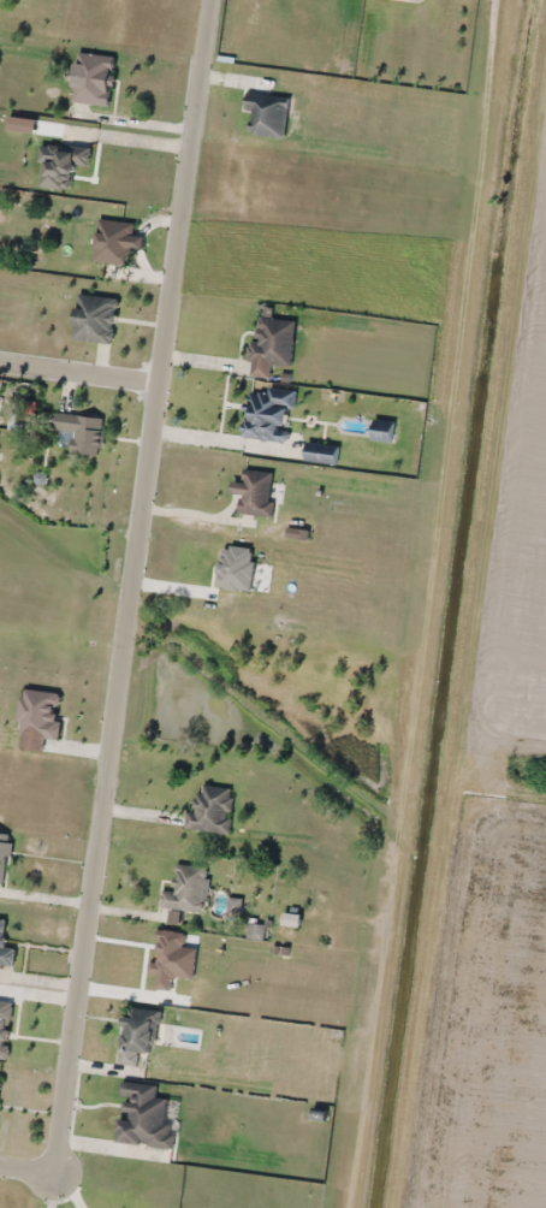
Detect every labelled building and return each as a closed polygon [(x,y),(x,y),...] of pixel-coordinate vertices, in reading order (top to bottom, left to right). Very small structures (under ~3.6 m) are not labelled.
[(75,103),(114,105),(116,55),(77,53),(75,103)] [(254,110),(251,134),(286,138),(290,98),(249,93),(247,109),(254,110)] [(133,249),(143,250),(144,240),(134,238),(136,223),(100,218),(94,260),(131,265),(133,249)] [(114,343),(119,298),(80,293),(75,339),(114,343)] [(291,366),(298,321),(258,315),(251,360),(291,366)] [(244,436),(278,440),(280,426),(290,427),(294,391),(251,386),(244,436)] [(13,410),(10,428),(26,431),(27,424),(35,425),(37,414),(13,410)] [(56,430),(73,431),(71,452),(102,455),(106,418),(57,413),(56,430)] [(395,420),(374,420),(374,440),(395,440),(395,420)] [(337,461),(337,446),(309,446),(309,461),(337,461)] [(276,474),(242,469),(238,494),(242,494),(239,512),(270,517),(276,474)] [(64,692),(25,687),(18,732),(57,738),(64,692)] [(186,827),(229,833),(236,788),(200,783),(196,811),(188,809),(186,827)] [(0,831),(0,882),(8,883),(13,832),(0,831)] [(206,911),(210,866),(177,863),(175,890),(162,889),(160,907),(206,911)] [(16,947),(4,946),(7,917),(0,916),(0,964),(14,966),(16,947)] [(119,1062),(138,1065),(140,1050),(155,1052),(161,1009),(127,1004),(119,1062)] [(173,1146),(175,1124),(165,1123),(167,1097),(157,1096),(158,1082),(124,1079),(122,1095),(127,1096),(125,1118),(120,1117),(118,1141),(173,1146)]
